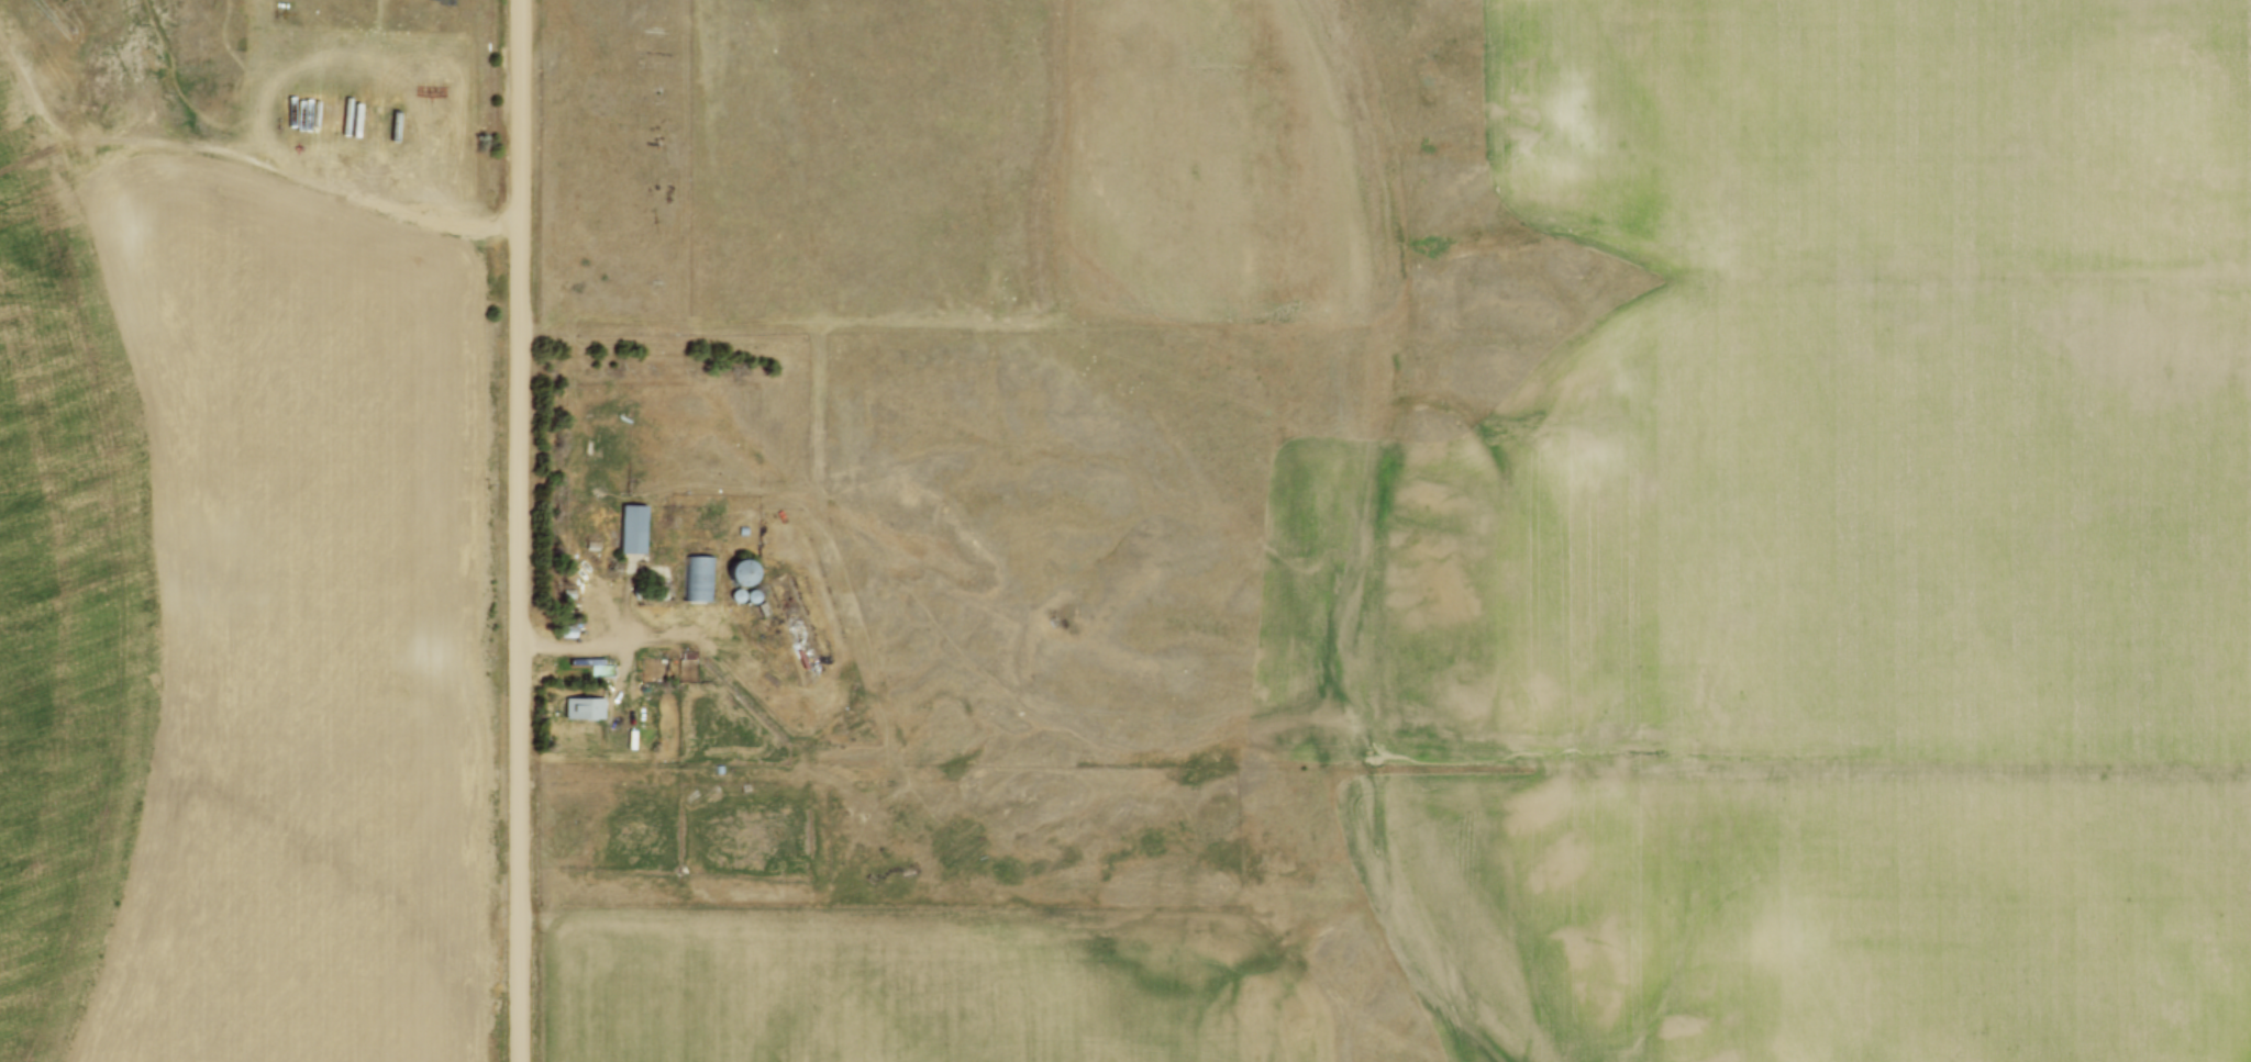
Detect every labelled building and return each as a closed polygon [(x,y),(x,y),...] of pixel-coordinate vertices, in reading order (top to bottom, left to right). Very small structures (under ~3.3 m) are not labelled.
[(618,505),(619,551),(647,551),(647,505),(618,505)] [(685,560),(685,601),(699,601),(712,601),(713,560),(685,560)] [(747,582),(750,579),(751,574),(752,571),(751,567),(747,563),(744,561),(741,560),(736,560),(733,561),(730,564),(728,568),(727,571),(728,575),(729,579),(732,582),(735,584),(740,584),(743,584),(747,582)] [(741,601),(742,600),(743,599),(743,596),(743,594),(742,592),(741,591),(739,590),(736,590),(734,590),(733,591),(731,593),(731,594),(731,596),(731,599),(732,601),(734,602),(736,602),(739,602),(741,601)] [(757,602),(759,601),(761,599),(761,596),(761,594),(759,593),(758,591),(756,591),(754,590),(752,591),(750,592),(749,593),(747,595),(747,597),(749,600),(750,602),(752,603),(754,603),(756,603),(757,602)] [(564,698),(564,717),(605,717),(605,698),(564,698)]
